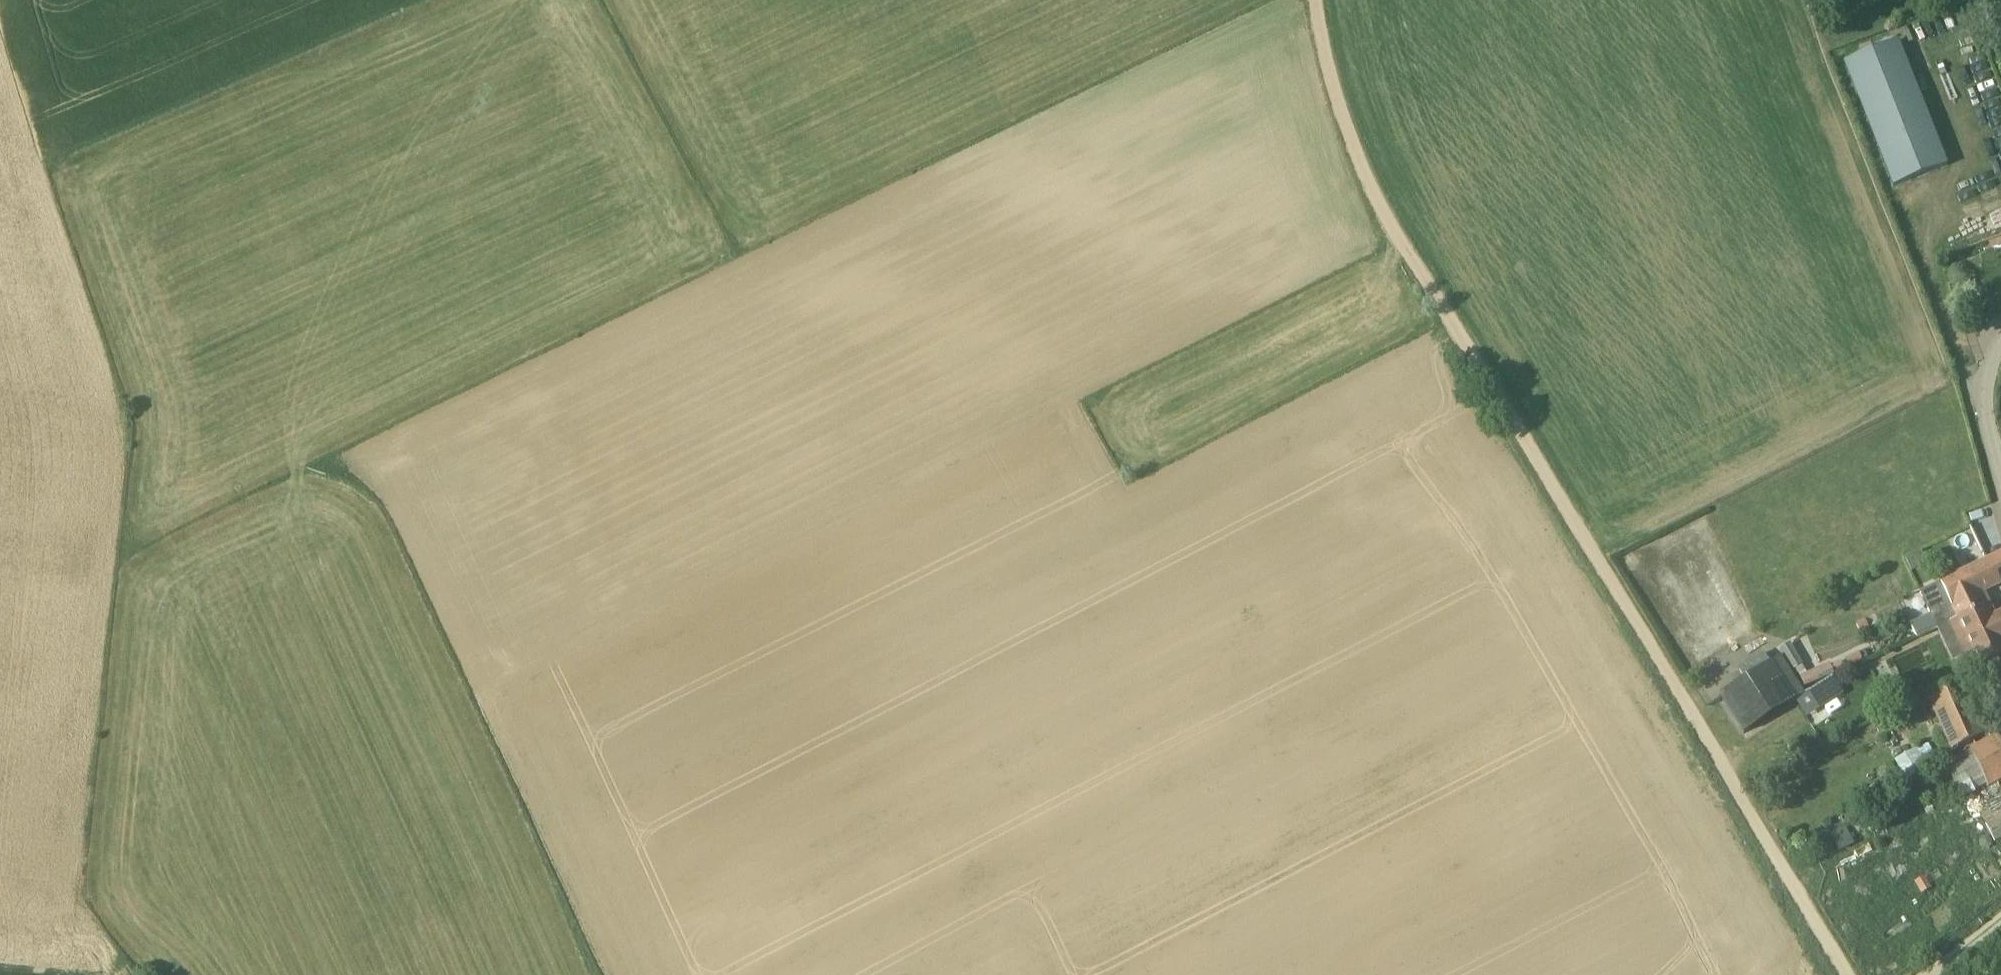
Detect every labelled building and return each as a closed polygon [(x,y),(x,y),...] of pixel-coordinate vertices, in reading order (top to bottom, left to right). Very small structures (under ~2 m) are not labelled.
[(1894,41),(1840,61),(1889,196),(1944,176),(1894,41)] [(1918,568),(1912,555),(1906,558),(1911,571),(1918,568)] [(1985,605),(1979,594),(2000,583),(2000,555),(1921,593),(1931,614),(1910,625),(1917,638),(1937,628),(1938,629),(1948,624),(1948,623),(1985,605)] [(1985,605),(1948,623),(1948,624),(1964,657),(1959,660),(1966,675),(2000,657),(2000,613),(1990,618),(1985,605)] [(1793,670),(1795,669),(1802,664),(1804,663),(1790,643),(1780,649),(1793,670)] [(1845,659),(1849,668),(1863,661),(1859,652),(1845,659)] [(1763,653),(1737,670),(1744,681),(1770,664),(1763,653)] [(1807,674),(1800,677),(1805,688),(1846,669),(1843,661),(1831,666),(1830,664),(1830,663),(1807,674)] [(1797,700),(1772,662),(1770,664),(1744,681),(1720,697),(1745,734),(1797,700)] [(1983,734),(1956,682),(1926,697),(1951,750),(1983,734)] [(1997,736),(1946,765),(1965,798),(1987,785),(1993,797),(2000,793),(2000,743),(1997,736)] [(1986,827),(1994,842),(2000,838),(2000,819),(1986,827)]
